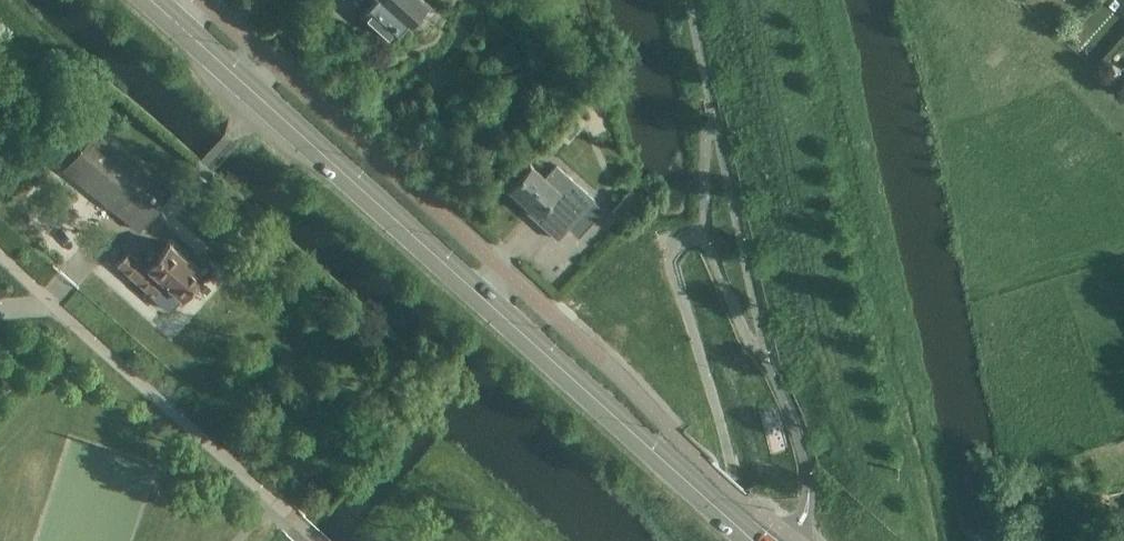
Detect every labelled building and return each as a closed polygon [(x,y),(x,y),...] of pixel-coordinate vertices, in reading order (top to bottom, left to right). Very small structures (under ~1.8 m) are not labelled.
[(425,2),(422,0),(374,0),(359,16),(389,42),(425,2)] [(95,129),(62,168),(138,231),(171,191),(95,129)] [(537,215),(545,206),(568,227),(593,199),(556,165),(545,177),(530,164),(508,188),(537,215)] [(168,309),(202,272),(168,243),(146,268),(129,252),(118,264),(168,309)]
